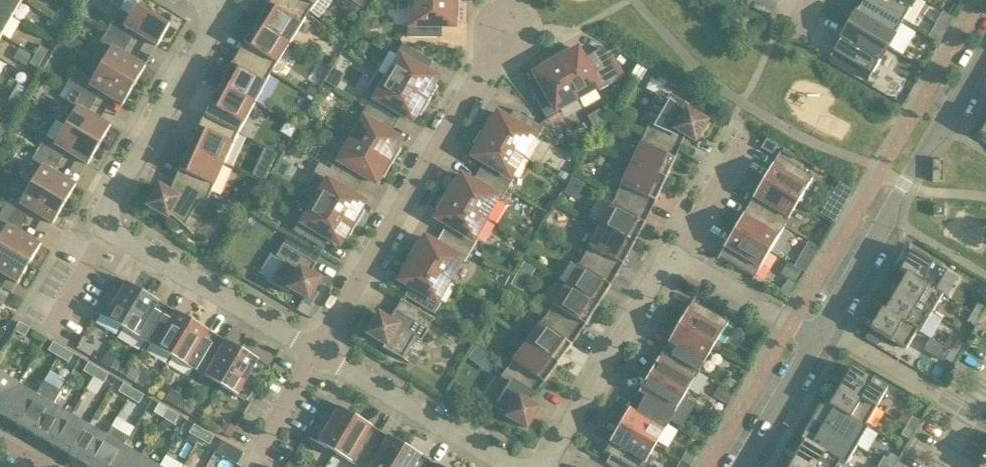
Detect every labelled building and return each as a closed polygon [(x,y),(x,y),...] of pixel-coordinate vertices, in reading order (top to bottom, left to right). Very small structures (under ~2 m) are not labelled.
[(12,17),(22,0),(0,0),(0,10),(12,17)] [(307,15),(285,0),(271,0),(266,8),(256,23),(289,44),(298,29),(307,15)] [(307,15),(309,12),(319,19),(332,0),(285,0),(307,15)] [(353,1),(364,8),(369,0),(353,0),(353,1)] [(902,22),(864,0),(863,0),(848,25),(887,48),(902,22)] [(902,22),(915,0),(864,0),(902,22)] [(459,19),(459,2),(411,2),(411,25),(407,25),(407,38),(441,38),(441,26),(454,26),(454,19),(459,19)] [(114,20),(107,31),(129,43),(135,33),(157,46),(169,26),(155,18),(156,18),(153,14),(149,10),(145,7),(142,11),(135,7),(131,14),(121,8),(114,20)] [(57,18),(64,22),(69,13),(62,9),(57,18)] [(0,10),(0,35),(2,36),(12,17),(0,10)] [(64,22),(57,18),(51,27),(59,31),(64,22)] [(279,58),(289,44),(256,23),(247,38),(237,54),(270,73),(279,58)] [(867,81),(887,48),(848,25),(829,58),(830,59),(833,52),(870,74),(866,80),(867,81)] [(939,43),(944,35),(933,28),(928,37),(939,43)] [(73,36),(64,31),(59,40),(68,45),(73,36)] [(101,41),(111,47),(100,66),(134,86),(145,67),(123,54),(129,43),(107,31),(101,41)] [(396,55),(399,58),(388,78),(429,102),(438,87),(433,84),(437,78),(426,72),(432,62),(402,45),(396,55)] [(40,46),(35,55),(42,60),(47,51),(40,46)] [(553,57),(577,99),(597,87),(599,91),(621,78),(603,47),(582,59),(577,49),(571,53),(568,49),(553,57)] [(262,88),(270,73),(237,54),(229,69),(220,85),(254,103),(262,88)] [(37,68),(42,60),(35,55),(30,64),(37,68)] [(556,110),(577,99),(553,57),(538,65),(541,70),(534,73),(540,84),(530,90),(547,120),(558,114),(556,110)] [(123,106),(134,86),(100,66),(89,85),(72,75),(65,87),(72,91),(94,104),(101,92),(123,106)] [(429,102),(388,78),(377,72),(360,103),(366,107),(395,124),(401,114),(412,121),(416,114),(420,117),(429,102)] [(13,93),(20,97),(25,88),(18,84),(13,93)] [(312,84),(308,91),(314,95),(319,88),(312,84)] [(631,93),(634,87),(628,84),(625,89),(631,93)] [(246,118),(254,103),(220,85),(212,100),(204,116),(238,133),(246,118)] [(66,101),(76,107),(65,126),(99,146),(110,126),(88,113),(94,104),(72,91),(66,101)] [(20,97),(13,93),(8,101),(15,106),(20,97)] [(645,134),(680,148),(685,136),(694,141),(706,122),(687,111),(685,114),(670,101),(657,124),(650,121),(645,134)] [(359,117),(363,120),(351,140),(392,164),(401,149),(397,147),(400,140),(390,134),(395,124),(366,107),(359,117)] [(481,132),(521,157),(533,136),(537,138),(543,127),(514,110),(508,120),(497,114),(494,120),(489,117),(481,132)] [(230,149),(238,133),(204,116),(196,132),(189,148),(223,164),(230,149)] [(3,137),(8,128),(1,123),(0,125),(0,135),(3,137)] [(88,165),(99,146),(65,126),(54,145),(44,139),(37,149),(60,162),(66,152),(88,165)] [(513,179),(509,177),(521,157),(481,132),(472,147),(476,150),(473,156),(483,162),(477,172),(507,189),(513,179)] [(680,148),(645,134),(638,149),(630,165),(665,181),(673,164),(680,148)] [(384,179),(392,164),(351,140),(339,160),(336,158),(329,169),(359,186),(365,176),(375,183),(379,176),(384,179)] [(772,154),(777,146),(766,140),(763,145),(761,148),(772,154)] [(216,180),(223,164),(189,148),(181,165),(174,181),(209,196),(216,180)] [(259,160),(271,165),(276,154),(264,148),(259,160)] [(597,152),(590,148),(586,155),(590,157),(594,156),(597,152)] [(31,160),(42,166),(30,185),(64,205),(76,185),(53,173),(60,162),(37,149),(31,160)] [(777,156),(762,182),(798,202),(813,177),(777,156)] [(932,160),(932,167),(932,182),(943,182),(943,161),(932,160)] [(313,174),(327,182),(315,202),(356,226),(365,211),(360,209),(364,202),(353,196),(359,186),(329,169),(319,163),(313,174)] [(665,181),(630,165),(623,180),(616,196),(650,213),(658,197),(665,181)] [(444,194),(485,219),(497,198),(500,200),(507,189),(477,172),(472,182),(461,176),(457,182),(453,179),(444,194)] [(204,208),(209,196),(174,181),(169,193),(159,187),(148,206),(167,218),(169,215),(184,227),(197,205),(204,208)] [(798,202),(762,182),(748,206),(783,227),(798,202)] [(840,183),(821,214),(834,222),(853,190),(840,183)] [(53,224),(64,205),(30,185),(19,204),(9,198),(3,209),(25,222),(31,211),(53,224)] [(476,241),(473,239),(485,219),(444,194),(435,209),(440,212),(436,218),(447,225),(441,235),(470,252),(476,241)] [(650,213),(616,196),(608,211),(600,226),(634,244),(642,229),(650,213)] [(347,241),(356,226),(315,202),(303,222),(299,220),(293,231),(323,249),(328,239),(339,245),(343,238),(347,241)] [(783,227),(748,206),(733,231),(769,252),(783,227)] [(944,206),(933,206),(933,217),(944,216),(944,206)] [(7,225),(0,237),(0,247),(29,264),(41,245),(18,232),(25,222),(3,209),(0,213),(0,221),(7,225)] [(634,244),(600,226),(592,241),(584,256),(616,276),(625,260),(634,244)] [(769,252),(733,231),(718,257),(754,277),(769,252)] [(309,275),(316,263),(321,254),(288,235),(283,244),(276,256),(282,260),(270,282),(289,293),(291,290),(308,299),(319,280),(309,275)] [(408,257),(448,281),(460,261),(464,263),(470,252),(441,235),(435,244),(425,238),(421,244),(417,242),(408,257)] [(29,264),(0,247),(0,273),(18,283),(29,264)] [(899,271),(905,275),(906,274),(936,291),(947,272),(926,260),(928,255),(927,257),(913,248),(899,271)] [(798,252),(791,263),(804,270),(810,259),(798,252)] [(616,276),(584,256),(575,271),(565,285),(598,306),(607,291),(616,276)] [(448,281),(408,257),(399,271),(404,274),(400,280),(410,287),(404,297),(434,314),(440,303),(437,301),(448,281)] [(801,271),(792,265),(785,277),(794,282),(801,271)] [(942,294),(936,291),(906,274),(905,275),(895,293),(931,314),(942,294)] [(117,277),(112,285),(96,313),(122,328),(142,292),(117,277)] [(598,306),(565,285),(556,300),(547,314),(578,336),(588,321),(598,306)] [(167,307),(142,292),(122,328),(146,342),(167,307)] [(920,333),(931,314),(895,293),(884,311),(917,331),(920,333)] [(11,300),(13,307),(17,309),(23,300),(14,295),(11,300)] [(421,342),(428,329),(434,319),(401,300),(389,321),(379,316),(368,335),(385,345),(383,348),(402,359),(414,338),(421,342)] [(692,301),(677,326),(713,347),(728,322),(692,301)] [(978,303),(972,313),(980,317),(985,308),(978,303)] [(167,307),(146,342),(171,357),(192,321),(167,307)] [(884,311),(881,309),(870,329),(906,350),(917,331),(884,311)] [(974,326),(980,317),(972,313),(967,322),(974,326)] [(578,336),(547,314),(537,328),(526,342),(558,364),(568,350),(578,336)] [(217,336),(192,321),(171,357),(196,371),(217,336)] [(30,328),(19,322),(14,331),(25,337),(30,328)] [(713,347),(677,326),(663,351),(698,372),(713,347)] [(870,330),(864,339),(874,345),(879,335),(870,330)] [(217,336),(196,371),(221,386),(242,350),(217,336)] [(956,341),(950,350),(958,355),(964,345),(956,341)] [(63,348),(53,342),(48,351),(58,357),(63,348)] [(558,364),(526,342),(516,356),(506,370),(536,393),(547,379),(558,364)] [(73,354),(63,348),(58,357),(68,362),(73,354)] [(477,348),(470,357),(479,365),(486,356),(477,348)] [(267,365),(242,350),(221,386),(246,401),(267,365)] [(952,364),(958,355),(950,350),(945,359),(952,364)] [(698,372),(663,351),(648,376),(684,397),(698,372)] [(106,353),(101,363),(110,368),(115,359),(106,353)] [(98,369),(88,363),(83,371),(93,377),(98,369)] [(134,383),(142,371),(133,365),(125,378),(134,383)] [(840,387),(876,408),(887,389),(851,368),(840,387)] [(98,369),(93,377),(103,383),(108,374),(98,369)] [(536,393),(506,370),(497,380),(503,385),(491,407),(509,414),(507,417),(526,428),(537,409),(528,404),(536,393)] [(18,385),(19,384),(0,373),(0,415),(18,385)] [(684,397),(648,376),(634,401),(669,422),(684,397)] [(733,390),(737,382),(729,378),(725,385),(733,390)] [(118,392),(128,398),(133,389),(123,383),(118,392)] [(18,385),(0,415),(18,426),(35,395),(18,385)] [(733,395),(718,386),(712,396),(727,404),(733,395)] [(865,426),(876,408),(840,387),(829,405),(865,426)] [(143,395),(133,389),(128,398),(138,404),(143,395)] [(175,407),(179,401),(182,395),(172,389),(165,401),(175,407)] [(53,405),(35,395),(18,426),(35,436),(53,405)] [(179,401),(175,407),(183,411),(186,405),(179,401)] [(669,422),(634,401),(619,426),(655,446),(669,422)] [(829,405),(823,401),(812,420),(856,446),(868,427),(865,426),(829,405)] [(334,452),(355,417),(329,402),(309,438),(334,452)] [(154,413),(164,418),(169,410),(159,404),(154,413)] [(53,405),(35,436),(53,446),(70,416),(53,405)] [(179,416),(169,410),(164,418),(174,424),(179,416)] [(88,426),(70,416),(53,446),(70,456),(88,426)] [(912,416),(906,426),(914,430),(920,421),(912,416)] [(380,431),(355,417),(334,452),(359,466),(380,431)] [(845,466),(856,446),(812,420),(800,440),(803,442),(804,441),(840,462),(839,463),(845,466)] [(225,422),(219,432),(229,438),(235,428),(225,422)] [(189,433),(199,439),(204,430),(194,425),(189,433)] [(694,434),(704,441),(710,431),(699,425),(694,434)] [(70,456),(88,466),(106,436),(88,426),(70,456)] [(605,463),(612,466),(643,466),(655,446),(619,426),(604,451),(610,455),(605,463)] [(908,440),(914,430),(906,426),(900,435),(908,440)] [(214,436),(204,430),(199,439),(209,445),(214,436)] [(359,466),(392,466),(405,446),(380,431),(359,466)] [(106,436),(88,466),(111,466),(123,447),(106,436)] [(243,453),(226,444),(222,441),(215,452),(237,465),(243,453)] [(793,459),(806,466),(837,466),(839,463),(840,462),(804,441),(803,442),(793,459)] [(405,446),(392,466),(426,466),(429,461),(405,446)] [(111,466),(135,466),(141,457),(123,447),(111,466)] [(685,452),(680,461),(690,466),(696,458),(685,452)] [(891,466),(893,466),(898,458),(886,452),(881,461),(891,466)] [(977,466),(985,466),(985,452),(977,466)] [(141,457),(135,466),(158,466),(141,457)]
